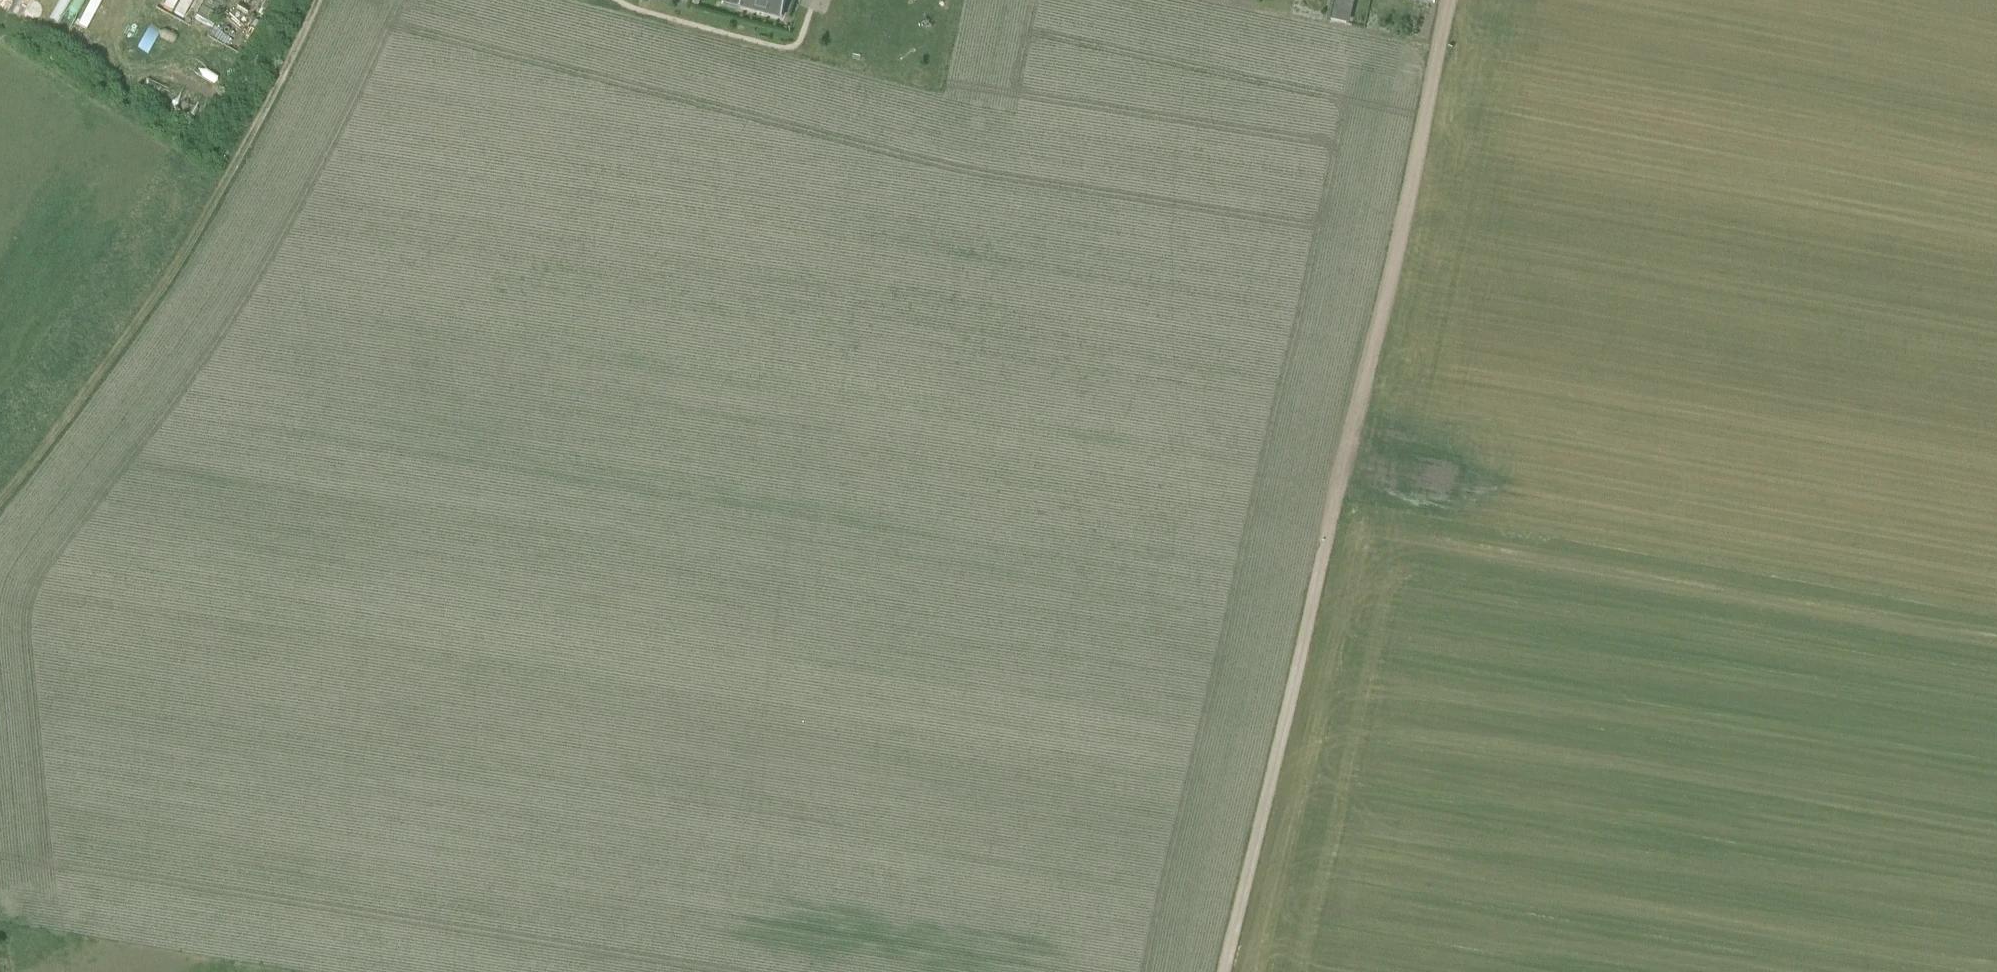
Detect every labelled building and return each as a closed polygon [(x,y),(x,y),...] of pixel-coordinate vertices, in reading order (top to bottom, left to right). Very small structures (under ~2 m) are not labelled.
[(739,7),(782,18),(786,0),(741,0),(739,7)] [(1354,0),(1333,0),(1328,17),(1347,22),(1354,0)]
